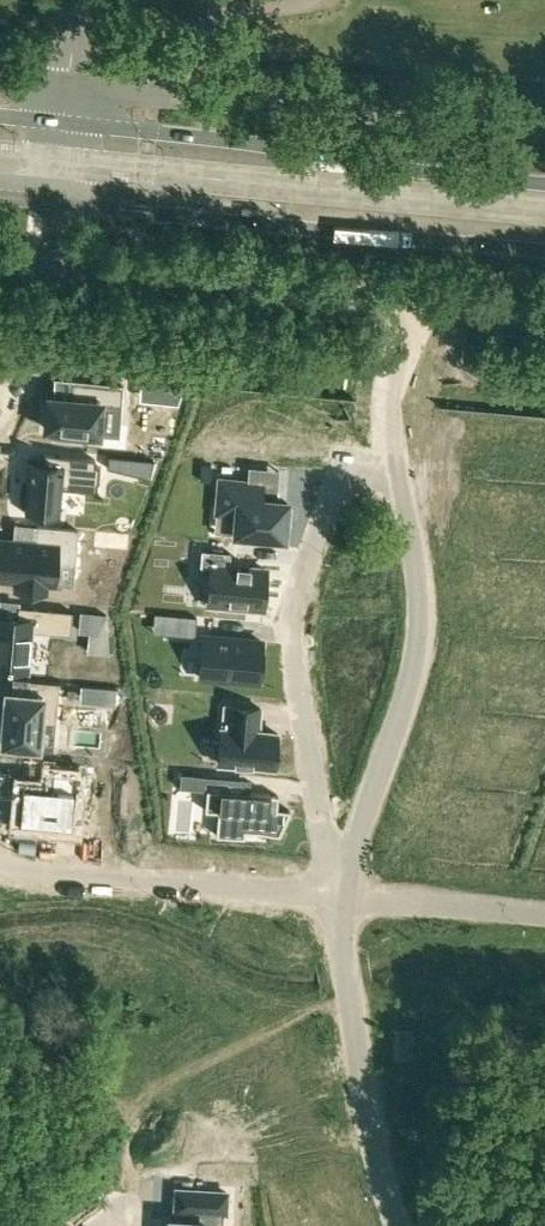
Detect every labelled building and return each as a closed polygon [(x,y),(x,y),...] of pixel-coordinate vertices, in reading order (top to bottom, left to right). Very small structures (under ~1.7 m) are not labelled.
[(50,397),(48,428),(75,431),(74,436),(104,438),(105,435),(107,404),(123,406),(125,387),(74,383),(72,399),(54,398),(50,397)] [(184,387),(157,384),(155,403),(177,406),(184,387)] [(425,459),(450,461),(450,464),(463,465),(464,462),(473,463),(472,480),(543,486),(544,465),(544,463),(509,460),(490,458),(492,430),(493,427),(467,425),(467,423),(454,421),(454,424),(428,421),(425,459)] [(25,460),(20,510),(56,514),(57,495),(59,482),(92,485),(94,467),(95,467),(95,464),(91,464),(91,457),(41,453),(41,462),(25,460)] [(129,472),(131,457),(108,455),(107,467),(129,472)] [(220,478),(217,507),(237,508),(235,532),(284,536),(285,522),(290,523),(292,504),(287,504),(287,500),(276,499),(255,497),(256,481),(248,480),(220,478)] [(17,578),(16,588),(45,590),(46,581),(54,581),(56,558),(75,559),(77,528),(37,525),(36,541),(12,539),(0,538),(0,577),(17,578)] [(201,549),(200,565),(209,565),(206,602),(264,607),(267,569),(229,565),(230,551),(201,549)] [(25,668),(29,628),(68,632),(70,609),(17,605),(16,616),(0,614),(0,665),(25,668)] [(78,627),(89,628),(107,630),(106,609),(80,607),(78,627)] [(197,614),(178,612),(176,631),(196,632),(197,614)] [(205,636),(201,675),(261,680),(264,641),(205,636)] [(3,722),(2,743),(4,743),(3,748),(23,750),(23,745),(37,746),(40,719),(54,720),(58,682),(29,680),(28,694),(11,693),(6,692),(5,707),(4,707),(2,722),(3,722)] [(117,685),(100,683),(99,699),(115,701),(117,685)] [(220,728),(217,762),(274,767),(277,733),(258,731),(260,708),(229,705),(227,728),(220,728)] [(21,797),(18,822),(70,826),(74,792),(75,793),(77,774),(55,772),(52,772),(51,787),(27,785),(22,785),(21,789),(25,789),(24,797),(21,797)] [(183,773),(182,787),(202,789),(203,779),(193,779),(193,774),(183,773)] [(207,789),(205,811),(219,812),(216,837),(244,839),(245,833),(279,836),(287,816),(276,815),(276,809),(277,796),(235,792),(207,789)] [(222,1213),(228,1214),(229,1188),(173,1185),(172,1211),(194,1212),(194,1220),(169,1219),(169,1225),(222,1225),(222,1213)]
